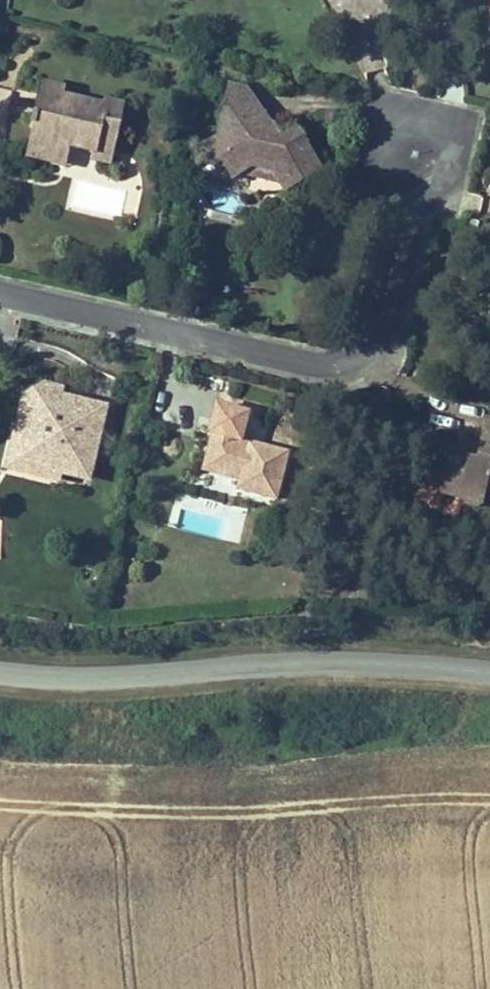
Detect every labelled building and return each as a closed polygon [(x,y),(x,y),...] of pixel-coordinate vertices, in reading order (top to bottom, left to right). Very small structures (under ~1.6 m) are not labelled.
[(220,81),(217,97),(251,103),(243,86),(220,81)] [(67,141),(92,146),(100,104),(37,91),(32,115),(26,113),(23,125),(29,126),(25,142),(52,147),(54,138),(67,141)] [(251,103),(217,97),(212,121),(216,129),(197,137),(201,159),(211,153),(223,172),(245,158),(271,166),(276,182),(310,164),(286,123),(266,132),(251,103)] [(100,104),(92,146),(90,157),(109,161),(121,102),(102,98),(100,104)] [(63,161),(67,141),(54,138),(52,147),(25,142),(23,153),(63,161)] [(245,158),(223,172),(276,182),(271,166),(245,158)] [(35,460),(62,466),(89,470),(103,402),(45,392),(41,404),(31,403),(25,438),(17,435),(12,454),(23,468),(33,471),(35,460)] [(211,430),(202,469),(238,477),(236,489),(272,497),(283,450),(237,440),(245,406),(214,399),(207,429),(211,430)] [(472,429),(466,451),(457,449),(458,441),(435,434),(427,482),(443,486),(445,491),(460,495),(470,495),(475,485),(474,478),(484,471),(489,472),(489,411),(477,409),(472,429)] [(466,451),(472,429),(461,427),(458,441),(457,449),(466,451)] [(60,477),(62,466),(35,460),(33,471),(60,477)]
